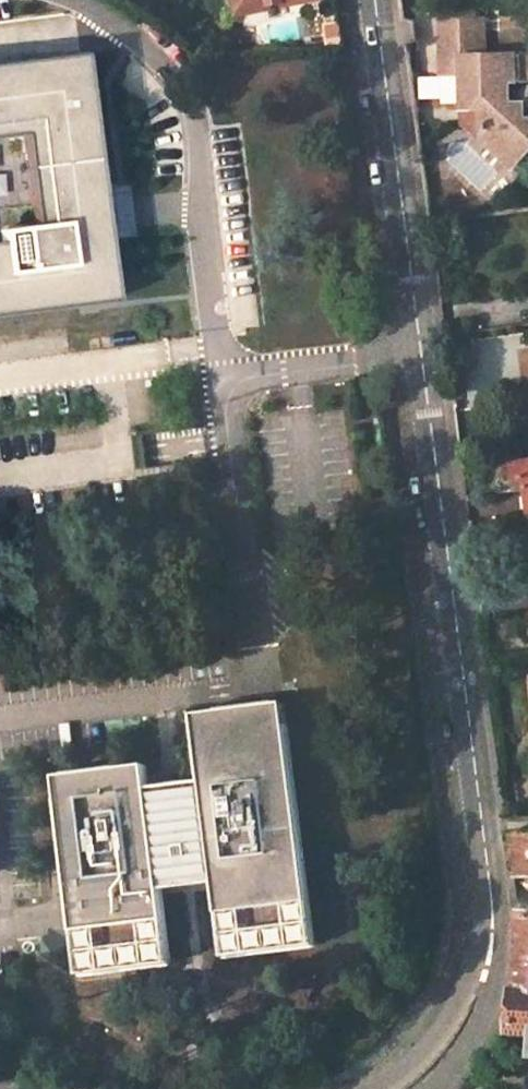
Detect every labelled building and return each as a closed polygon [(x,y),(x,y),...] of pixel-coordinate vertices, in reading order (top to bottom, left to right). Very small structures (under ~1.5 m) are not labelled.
[(248,9),(293,0),(246,0),(248,9)] [(514,84),(526,84),(526,57),(483,59),(482,21),(446,23),(447,74),(467,74),(468,112),(486,111),(487,142),(517,170),(527,158),(527,136),(526,134),(527,131),(527,114),(527,112),(523,109),(513,106),(514,84)] [(114,301),(105,232),(100,196),(82,51),(0,62),(0,136),(20,134),(33,230),(64,226),(70,270),(4,279),(0,248),(0,315),(114,301)] [(130,193),(100,196),(105,232),(134,228),(130,193)] [(4,279),(70,270),(64,226),(33,230),(0,235),(0,248),(4,279)] [(512,467),(513,488),(526,487),(527,518),(527,464),(512,467)] [(152,767),(62,778),(88,979),(177,968),(168,886),(219,880),(229,963),(318,951),(286,706),(198,717),(207,788),(155,795),(152,767)] [(515,879),(527,879),(527,836),(510,837),(515,879)] [(520,916),(518,954),(527,954),(527,916),(520,916)] [(527,1032),(527,954),(518,954),(515,1031),(527,1032)]
